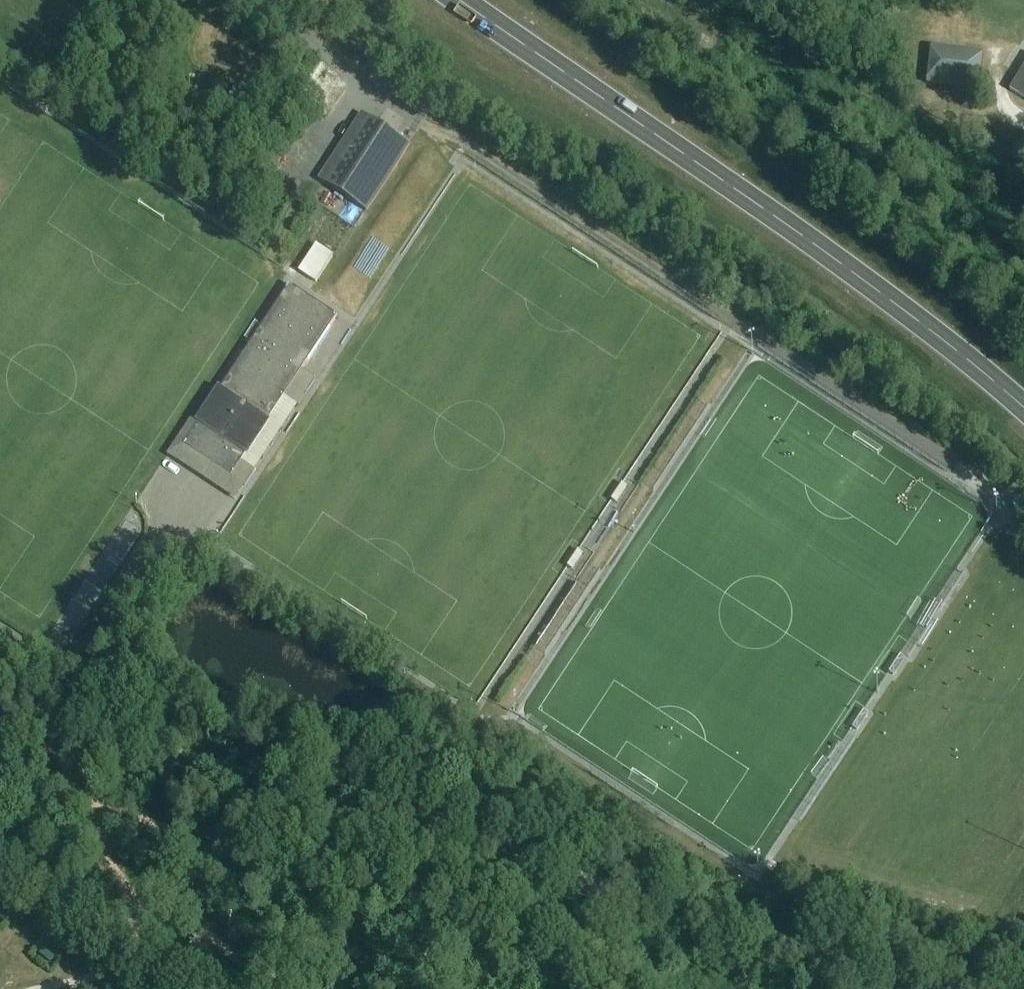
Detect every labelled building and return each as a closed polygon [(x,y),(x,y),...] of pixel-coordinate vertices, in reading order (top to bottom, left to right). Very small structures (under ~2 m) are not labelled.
[(928,83),(978,89),(982,56),(932,51),(928,83)] [(1023,99),(1023,67),(1010,90),(1023,99)] [(410,144),(363,114),(319,181),(367,211),(410,144)] [(299,271),(316,282),(333,256),(317,245),(299,271)] [(183,446),(231,478),(338,317),(290,285),(183,446)]
